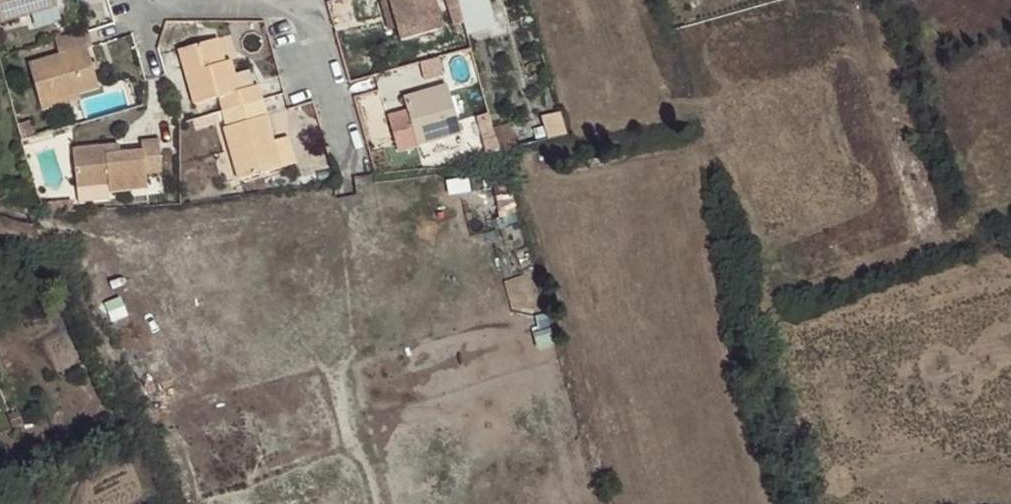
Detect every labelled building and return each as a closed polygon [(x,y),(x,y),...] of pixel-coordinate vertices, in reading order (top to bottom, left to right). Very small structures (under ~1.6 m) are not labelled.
[(55,8),(54,0),(0,0),(0,24),(55,8)] [(387,33),(396,30),(389,1),(392,0),(377,0),(387,33)] [(396,30),(400,41),(441,30),(433,0),(393,0),(392,0),(389,1),(396,30)] [(454,0),(445,0),(448,11),(456,9),(454,0)] [(456,9),(464,36),(497,25),(490,0),(454,0),(456,9)] [(93,48),(88,31),(53,42),(57,57),(27,65),(40,106),(98,90),(87,50),(93,48)] [(217,99),(221,113),(263,100),(258,86),(240,91),(231,61),(220,64),(212,42),(176,52),(192,106),(217,99)] [(447,87),(424,94),(426,102),(404,107),(406,114),(388,118),(398,153),(460,136),(447,87)] [(426,102),(424,94),(403,100),(404,107),(426,102)] [(567,136),(561,115),(542,120),(547,141),(567,136)] [(282,168),(266,117),(223,129),(238,181),(282,168)] [(511,128),(492,132),(495,141),(498,150),(499,154),(516,149),(511,128)] [(485,144),(487,156),(499,154),(498,150),(495,141),(485,144)] [(142,151),(119,153),(104,153),(104,148),(73,150),(76,187),(108,184),(109,194),(147,191),(146,176),(162,175),(157,142),(142,143),(142,151)] [(10,239),(0,217),(0,243),(10,239)]
